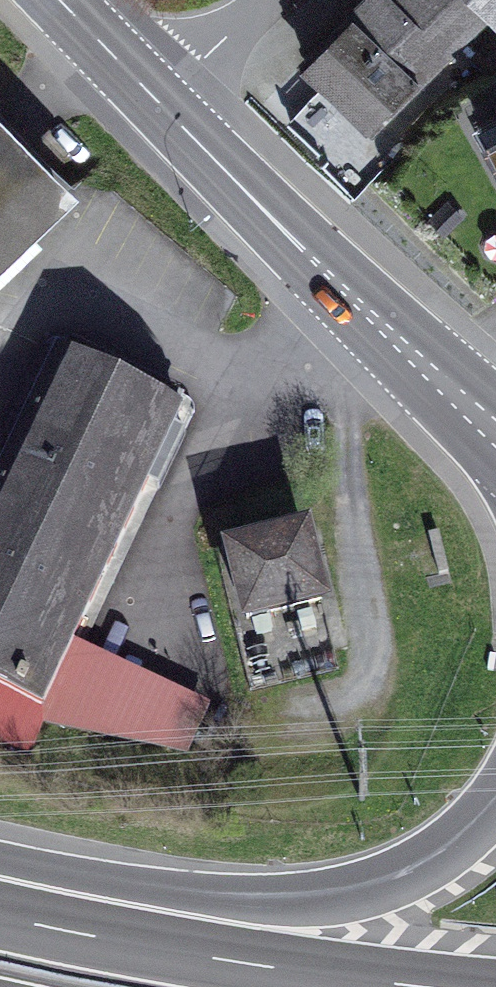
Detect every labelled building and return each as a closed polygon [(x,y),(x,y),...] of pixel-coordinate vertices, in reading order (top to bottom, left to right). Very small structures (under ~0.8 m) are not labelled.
[(469,37),(431,0),(417,0),(403,13),(390,0),(370,0),(306,63),(373,131),(469,37)] [(469,37),(489,18),(495,25),(495,0),(431,0),(469,37)] [(478,128),(495,162),(495,119),(478,128)] [(61,199),(0,134),(0,257),(61,199)] [(58,355),(0,478),(0,689),(41,709),(72,643),(146,486),(160,493),(187,436),(172,429),(180,412),(58,355)] [(309,534),(231,550),(246,619),(324,602),(309,534)] [(210,704),(72,643),(41,709),(190,751),(210,704)]
